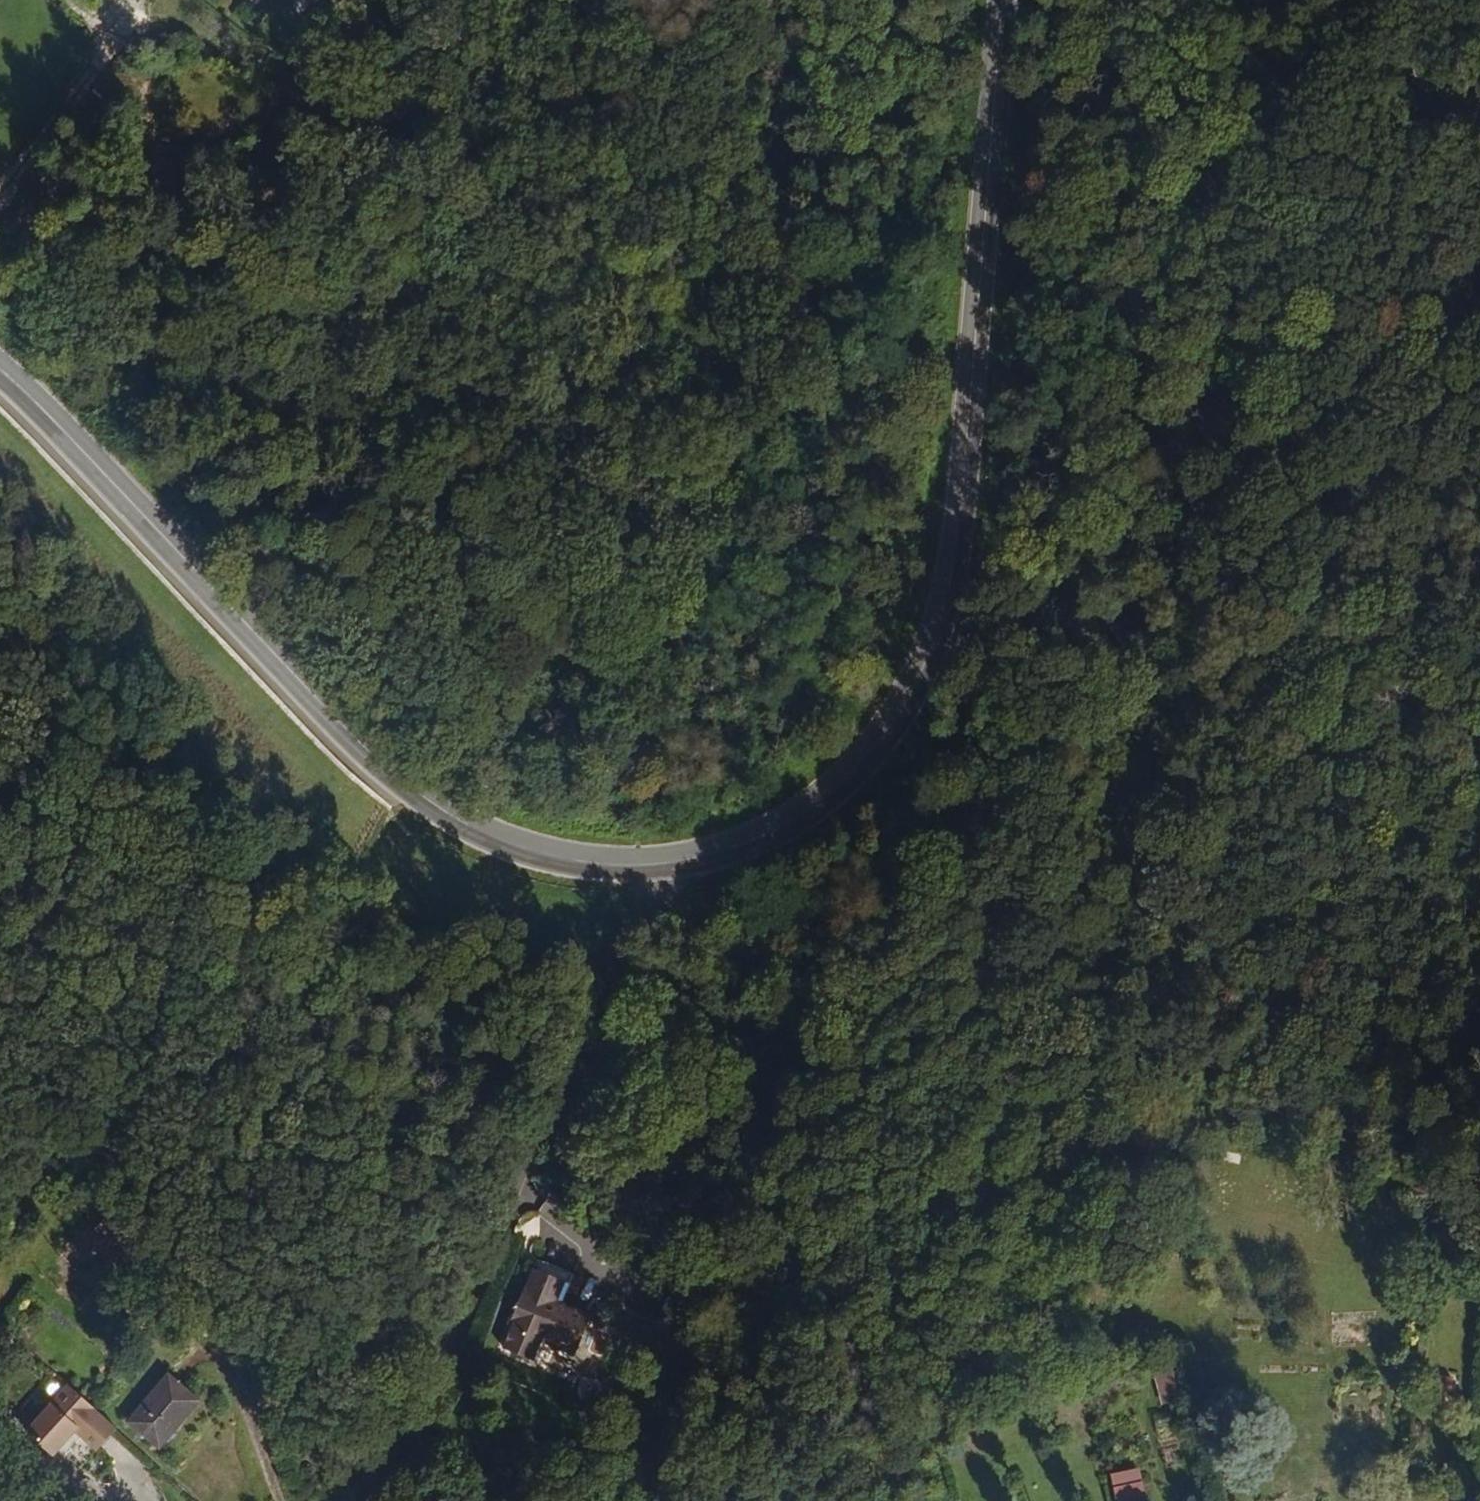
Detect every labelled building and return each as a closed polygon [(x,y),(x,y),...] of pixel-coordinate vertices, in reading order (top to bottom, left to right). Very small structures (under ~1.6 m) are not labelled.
[(273,10),(282,0),(261,0),(273,10)] [(369,12),(360,24),(370,31),(378,19),(369,12)] [(496,1329),(485,1351),(515,1368),(525,1347),(558,1363),(577,1325),(551,1313),(560,1294),(523,1273),(514,1292),(511,1290),(493,1327),(496,1329)] [(1163,1406),(1183,1400),(1172,1362),(1152,1368),(1163,1406)] [(173,1375),(133,1421),(163,1449),(205,1403),(173,1375)] [(73,1441),(62,1461),(97,1479),(107,1459),(73,1441)] [(1141,1467),(1110,1475),(1117,1500),(1149,1500),(1141,1467)]
